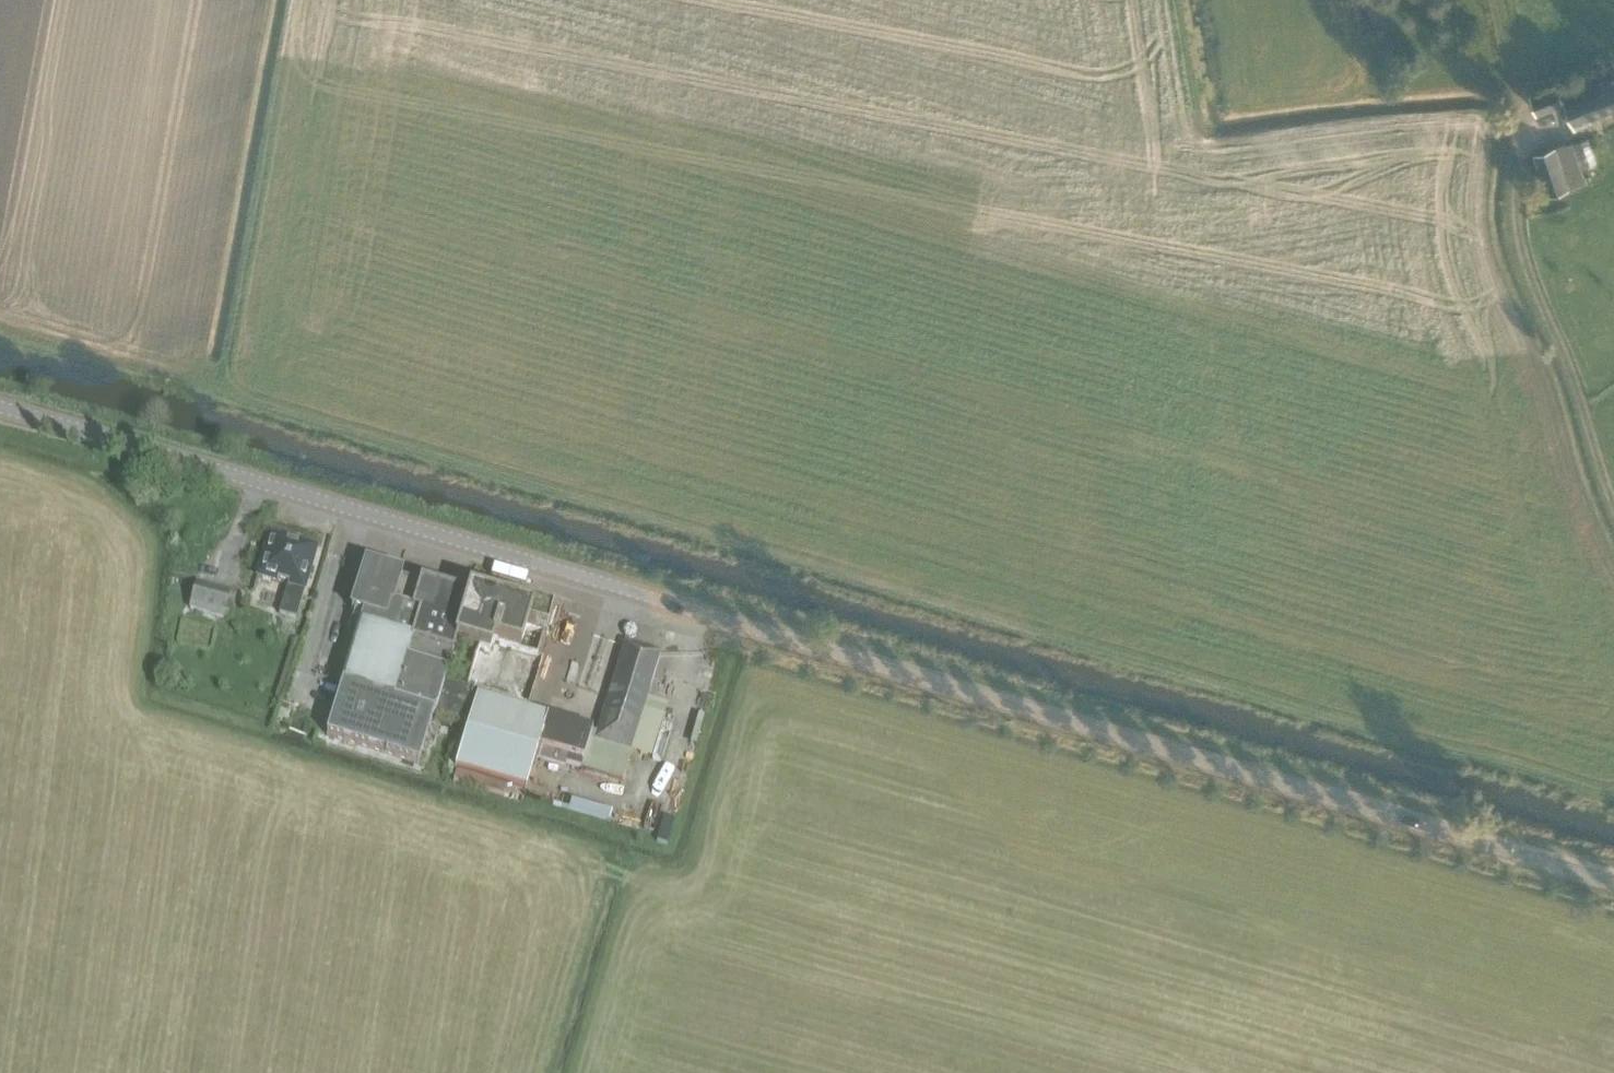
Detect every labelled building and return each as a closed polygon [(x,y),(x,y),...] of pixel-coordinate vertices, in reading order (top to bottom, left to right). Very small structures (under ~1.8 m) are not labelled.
[(1587,181),(1573,140),(1556,146),(1556,145),(1534,152),(1548,194),(1587,181)] [(315,549),(270,536),(258,576),(287,585),(279,613),(295,617),(315,549)] [(467,594),(420,580),(400,574),(400,573),(364,562),(351,609),(363,613),(326,735),(417,763),(432,714),(462,722),(472,688),(528,705),(543,656),(538,654),(548,621),(528,615),(530,609),(468,591),(467,594)] [(231,591),(196,581),(188,608),(223,618),(231,591)] [(659,654),(624,643),(597,733),(592,731),(592,730),(476,696),(455,768),(451,781),(503,796),(507,784),(526,789),(535,757),(565,766),(565,763),(621,780),(659,654)] [(687,807),(689,796),(664,790),(662,801),(687,807)] [(624,798),(616,822),(670,840),(678,816),(624,798)] [(571,809),(610,818),(612,810),(573,802),(571,809)]
